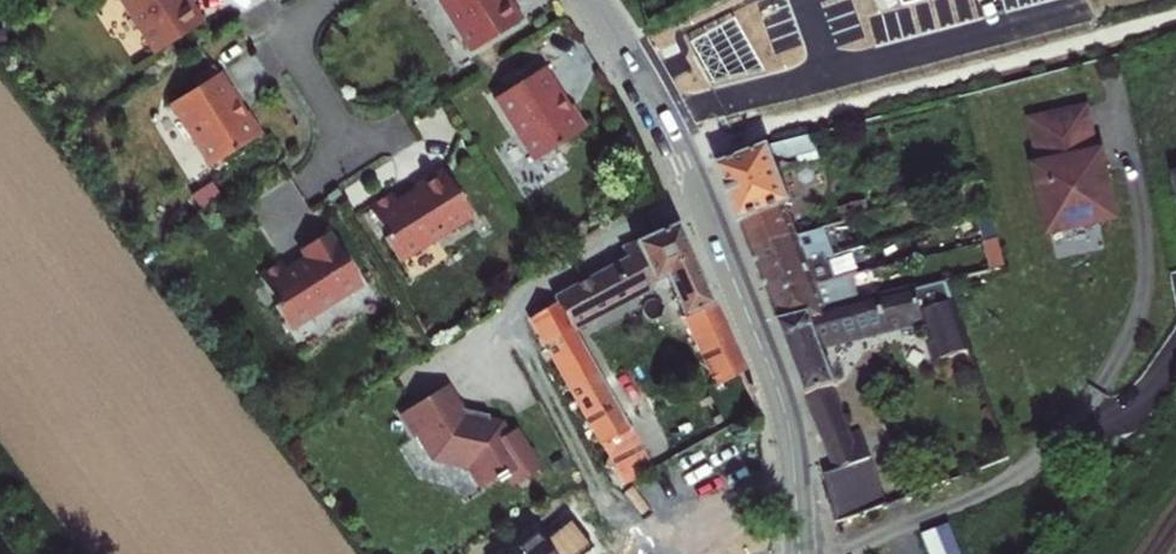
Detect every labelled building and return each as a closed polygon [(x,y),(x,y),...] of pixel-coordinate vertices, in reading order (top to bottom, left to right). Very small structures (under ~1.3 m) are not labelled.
[(207,23),(198,8),(193,0),(124,0),(158,54),(207,23)] [(468,55),(521,24),(512,9),(506,0),(437,0),(468,55)] [(558,100),(542,71),(490,102),(527,166),(581,135),(575,123),(568,112),(562,115),(555,103),(558,100)] [(240,101),(222,74),(172,105),(211,168),(264,134),(250,112),(244,116),(236,104),(240,101)] [(1088,107),(1032,119),(1042,165),(1035,166),(1050,234),(1118,220),(1104,152),(1098,153),(1088,107)] [(734,207),(750,249),(793,237),(781,208),(791,204),(778,171),(773,158),(780,155),(784,158),(788,159),(819,150),(812,134),(775,144),(718,165),(734,207)] [(773,158),(778,171),(821,158),(819,150),(788,159),(784,158),(780,155),(773,158)] [(376,198),(365,205),(384,233),(381,235),(396,257),(433,233),(434,235),(468,210),(435,164),(408,183),(409,186),(392,198),(387,190),(376,198)] [(841,214),(843,222),(868,215),(863,201),(848,205),(850,211),(841,214)] [(978,215),(985,244),(987,243),(998,240),(991,211),(978,215)] [(622,482),(651,467),(622,418),(571,326),(663,277),(681,319),(684,318),(712,383),(735,371),(740,369),(708,296),(675,224),(621,248),(626,257),(552,296),(556,303),(529,320),(609,459),(605,469),(617,473),(622,482)] [(755,262),(759,275),(835,254),(825,228),(793,237),(750,249),(755,262)] [(361,284),(327,230),(299,249),(304,257),(286,268),(281,259),(258,274),(276,303),(273,304),(287,327),(306,316),(324,304),(326,306),(361,284)] [(1006,267),(998,240),(987,243),(994,270),(1006,267)] [(764,288),(769,300),(811,285),(813,289),(850,280),(858,278),(854,264),(875,258),(871,244),(835,254),(759,275),(764,288)] [(813,289),(811,285),(769,300),(774,312),(778,324),(858,304),(850,280),(813,289)] [(968,347),(952,302),(922,313),(914,290),(858,304),(778,324),(806,397),(832,387),(837,385),(820,342),(923,315),(939,358),(968,347)] [(840,409),(832,387),(806,397),(814,420),(840,409)] [(474,438),(455,408),(411,435),(426,458),(428,456),(443,480),(479,489),(491,508),(504,501),(506,504),(517,497),(524,507),(548,492),(524,453),(516,457),(510,447),(474,438)] [(832,467),(872,453),(863,431),(851,436),(840,409),(814,420),(823,444),(832,467)] [(571,519),(541,541),(536,534),(510,553),(585,553),(594,547),(571,519)]
